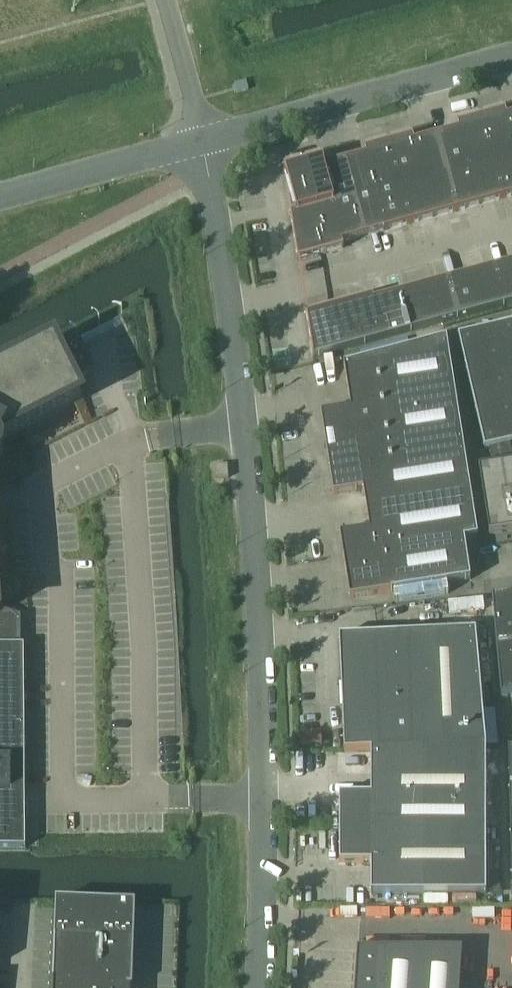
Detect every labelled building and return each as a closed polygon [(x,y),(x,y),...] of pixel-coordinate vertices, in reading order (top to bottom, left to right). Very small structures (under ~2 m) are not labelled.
[(511,156),(511,116),(506,118),(505,114),(505,113),(505,112),(481,119),(492,161),(511,156)] [(446,174),(469,167),(492,161),(481,119),(456,125),(457,127),(458,131),(436,137),(446,174)] [(423,180),(446,174),(436,137),(414,143),(412,139),(413,139),(412,137),(388,144),(400,186),(423,180)] [(353,199),(377,192),(400,186),(388,144),(364,151),(364,152),(365,152),(366,156),(343,162),(353,199)] [(511,197),(511,156),(492,161),(503,199),(511,197)] [(480,206),(503,199),(492,161),(469,167),(480,206)] [(315,209),(331,205),(353,199),(343,162),(324,168),(323,164),(323,163),(323,162),(303,167),(315,209)] [(310,211),(315,209),(303,167),(284,172),(287,185),(285,185),(290,216),(310,211)] [(456,212),(480,206),(469,167),(446,174),(456,212)] [(433,218),(456,212),(446,174),(423,180),(433,218)] [(410,225),(433,218),(423,180),(400,186),(410,225)] [(387,231),(410,225),(400,186),(377,192),(387,231)] [(364,237),(387,231),(377,192),(353,199),(364,237)] [(341,243),(364,237),(353,199),(331,205),(341,243)] [(343,249),(341,243),(331,205),(315,209),(310,211),(322,256),(327,254),(343,249)] [(297,262),(322,256),(310,211),(290,216),(297,262)] [(511,305),(511,264),(494,268),(505,307),(511,305)] [(481,313),(505,307),(494,268),(471,275),(481,313)] [(458,319),(481,313),(471,275),(448,281),(458,319)] [(435,326),(458,319),(448,281),(425,288),(435,326)] [(412,332),(435,326),(425,288),(402,294),(412,332)] [(314,359),(412,332),(402,294),(373,302),(373,299),(372,297),(306,315),(313,360),(314,359)] [(457,337),(484,450),(489,449),(493,467),(478,469),(489,536),(511,532),(511,464),(508,464),(504,446),(511,444),(511,324),(457,337)] [(330,473),(463,452),(446,340),(345,367),(345,366),(343,366),(350,411),(321,415),(330,473)] [(0,441),(81,400),(54,347),(0,375),(0,441)] [(366,512),(470,495),(463,452),(330,473),(333,496),(363,491),(366,512)] [(227,466),(214,467),(215,480),(228,479),(227,466)] [(464,541),(477,539),(470,495),(366,512),(369,532),(339,536),(343,559),(464,540),(464,541)] [(470,580),(464,541),(464,540),(343,559),(349,599),(470,580)] [(496,649),(511,647),(511,597),(492,600),(496,649)] [(25,849),(24,646),(21,646),(20,617),(0,610),(0,849),(25,849)] [(485,895),(485,746),(475,632),(339,638),(344,753),(370,752),(370,796),(339,796),(339,864),(370,864),(370,895),(371,895),(485,895)] [(496,649),(501,699),(511,698),(511,647),(496,649)] [(55,901),(52,987),(132,987),(134,939),(132,938),(134,906),(135,906),(135,904),(55,901)] [(461,950),(357,950),(354,987),(459,987),(461,950)]
